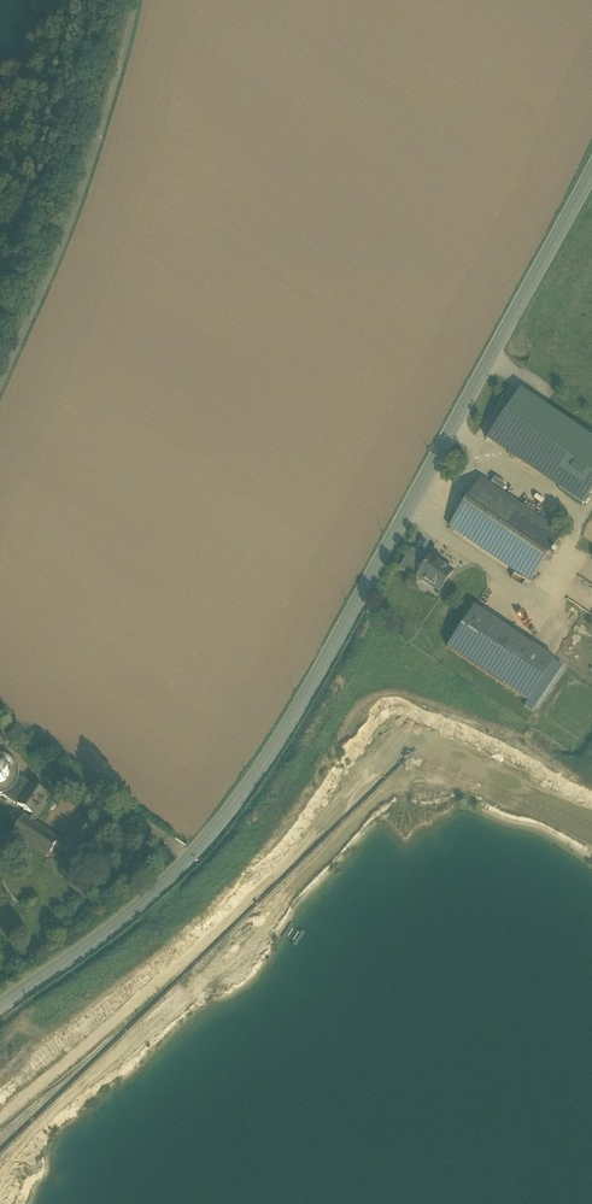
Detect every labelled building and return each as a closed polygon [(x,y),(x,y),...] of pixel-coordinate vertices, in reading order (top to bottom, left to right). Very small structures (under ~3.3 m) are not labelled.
[(582,505),(591,490),(591,438),(520,390),(486,440),(582,505)] [(480,480),(449,526),(530,581),(562,535),(480,480)] [(439,592),(453,572),(430,557),(428,560),(412,549),(398,569),(415,580),(417,577),(439,592)] [(561,665),(474,607),(447,647),(527,701),(524,706),(531,710),(561,665)] [(6,795),(10,792),(19,779),(19,777),(18,767),(13,761),(5,755),(0,754),(0,796),(2,796),(6,795)] [(6,795),(2,796),(20,807),(24,810),(32,815),(28,821),(25,820),(20,828),(25,831),(22,836),(28,840),(26,843),(47,857),(53,848),(58,841),(33,825),(51,798),(19,777),(19,779),(10,792),(6,795)] [(110,859),(101,853),(89,869),(98,875),(110,859)]
